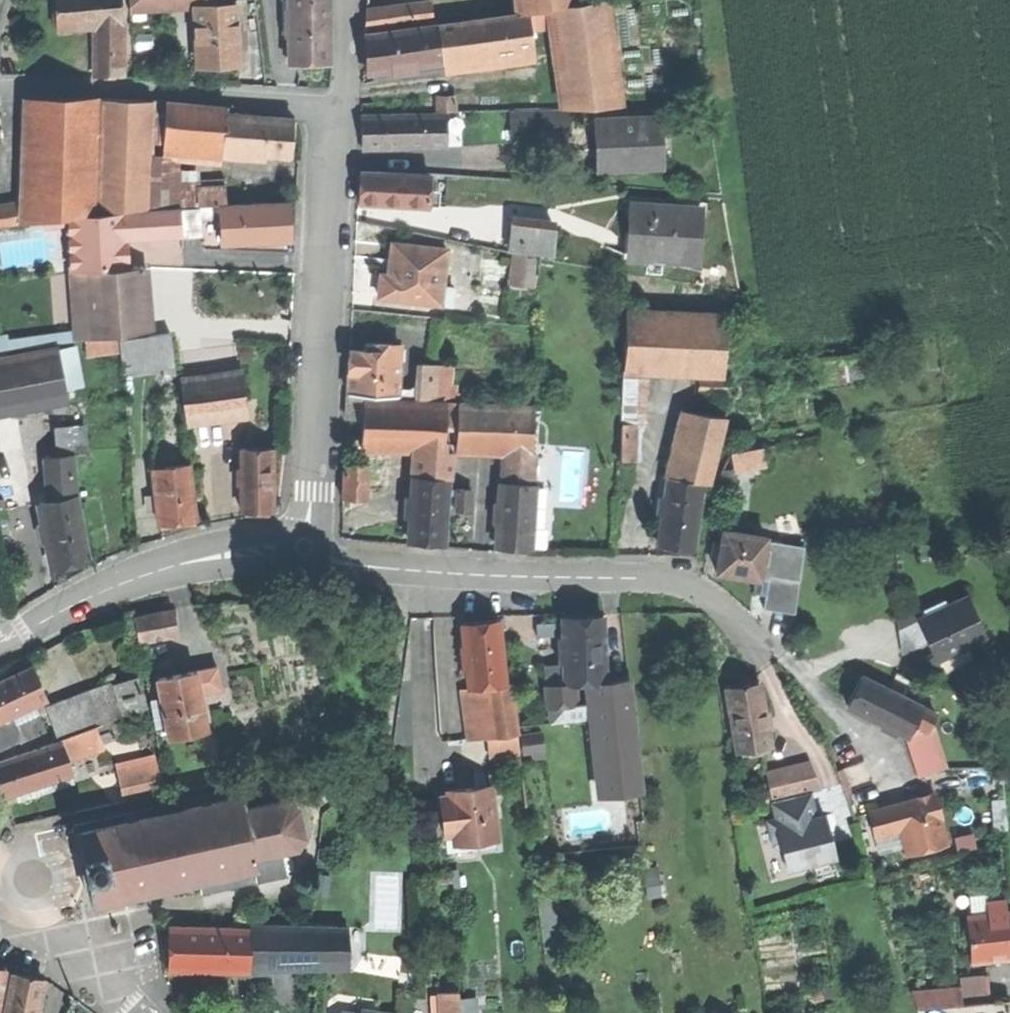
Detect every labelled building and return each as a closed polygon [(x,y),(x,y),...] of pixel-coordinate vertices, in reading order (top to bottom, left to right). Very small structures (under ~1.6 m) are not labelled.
[(123,24),(122,0),(57,0),(58,27),(82,26),(95,26),(123,24)] [(182,7),(182,0),(131,0),(131,10),(182,7)] [(329,62),(329,6),(329,0),(290,0),(291,63),(329,62)] [(519,13),(529,12),(545,10),(545,6),(544,0),(517,0),(519,13)] [(549,6),(549,10),(551,28),(562,108),(621,106),(608,0),(596,0),(580,2),(549,6)] [(365,7),(367,28),(396,25),(395,19),(412,17),(411,3),(365,7)] [(218,5),(196,6),(199,65),(219,64),(240,63),(236,4),(218,5)] [(545,10),(529,12),(531,31),(551,28),(549,10),(545,10)] [(365,50),(367,71),(534,50),(531,31),(529,12),(519,13),(363,32),(365,50)] [(124,24),(123,24),(95,26),(97,77),(127,75),(124,24)] [(507,94),(507,110),(530,109),(530,94),(507,94)] [(437,110),(456,110),(456,97),(437,97),(437,110)] [(152,183),(152,142),(152,115),(151,101),(101,98),(98,211),(153,208),(152,183)] [(98,99),(27,99),(22,202),(21,223),(69,216),(95,212),(98,99)] [(152,115),(165,116),(165,102),(151,101),(152,115)] [(175,145),(224,150),(226,114),(235,115),(235,108),(165,102),(165,116),(163,143),(175,145)] [(447,113),(405,114),(405,147),(448,146),(447,113)] [(513,136),(552,137),(553,114),(513,113),(513,136)] [(224,150),(291,156),(292,138),(293,120),(235,115),(226,114),(224,150)] [(363,148),(405,147),(405,114),(362,115),(363,130),(363,148)] [(152,142),(163,143),(165,116),(152,115),(152,142)] [(601,150),(602,167),(662,164),(659,119),(599,122),(601,150)] [(173,182),(175,145),(163,143),(152,142),(152,183),(173,182)] [(363,202),(428,205),(429,174),(364,172),(364,186),(363,202)] [(226,180),(201,181),(203,207),(220,206),(228,206),(226,180)] [(201,181),(173,182),(152,183),(153,208),(154,210),(180,208),(203,207),(201,181)] [(21,223),(22,202),(0,205),(0,226),(21,223)] [(636,202),(631,257),(698,262),(703,208),(636,202)] [(228,206),(220,206),(220,214),(222,243),(290,240),(289,221),(288,203),(228,206)] [(203,207),(180,208),(181,224),(200,223),(200,219),(211,218),(211,215),(220,214),(220,206),(203,207)] [(154,210),(137,211),(140,237),(182,234),(181,224),(180,208),(154,210)] [(137,211),(125,212),(127,238),(140,237),(137,211)] [(69,216),(72,271),(129,268),(127,238),(125,212),(69,216)] [(201,235),(200,223),(181,224),(182,234),(182,236),(201,235)] [(510,251),(554,254),(556,227),(512,223),(510,251)] [(379,298),(452,306),(454,289),(443,287),(447,250),(393,244),(391,264),(389,276),(382,275),(379,298)] [(527,255),(514,253),(510,285),(523,286),(527,255)] [(147,330),(145,296),(143,267),(129,268),(72,271),(76,340),(147,330)] [(145,296),(192,297),(194,270),(143,267),(145,296)] [(645,371),(724,375),(727,316),(627,311),(624,370),(645,371)] [(180,375),(198,372),(191,324),(173,327),(180,375)] [(122,372),(174,365),(170,334),(117,341),(122,372)] [(365,397),(398,399),(399,390),(401,346),(366,344),(365,352),(350,351),(349,373),(348,396),(365,397)] [(69,399),(58,347),(8,357),(0,359),(0,412),(69,399)] [(8,357),(6,348),(0,349),(0,359),(8,357)] [(421,364),(420,386),(419,399),(437,401),(438,370),(438,365),(421,364)] [(183,380),(189,422),(251,413),(244,370),(183,380)] [(450,371),(438,370),(437,401),(449,401),(450,371)] [(643,424),(645,371),(624,370),(622,423),(630,424),(643,424)] [(701,392),(724,393),(724,382),(701,381),(701,392)] [(412,391),(399,390),(398,399),(419,399),(420,386),(412,391)] [(347,420),(363,421),(365,400),(365,397),(348,396),(347,420)] [(415,451),(444,452),(445,428),(447,405),(365,400),(363,421),(362,448),(415,451)] [(459,405),(447,405),(445,428),(455,429),(458,429),(459,405)] [(480,451),(504,452),(533,454),(535,409),(459,405),(458,429),(457,450),(480,451)] [(692,411),(675,478),(703,482),(709,483),(726,417),(692,411)] [(54,450),(55,456),(72,455),(85,455),(83,425),(53,427),(54,450)] [(453,453),(455,429),(445,428),(444,452),(453,453)] [(638,429),(630,429),(622,429),(620,460),(636,460),(638,429)] [(731,453),(734,470),(766,464),(763,447),(731,453)] [(258,511),(273,511),(273,448),(242,448),(242,511),(258,511)] [(452,479),(453,453),(444,452),(415,451),(413,477),(447,478),(452,479)] [(504,452),(502,482),(534,484),(536,454),(533,454),(504,452)] [(46,457),(48,501),(74,495),(72,455),(55,456),(48,456),(46,457)] [(176,524),(196,521),(190,464),(153,468),(160,526),(176,524)] [(344,464),(344,485),(368,486),(369,465),(344,464)] [(444,544),(447,478),(413,477),(410,543),(444,544)] [(673,548),(694,550),(703,482),(675,478),(668,477),(658,546),(673,548)] [(498,547),(531,549),(534,484),(502,482),(498,547)] [(367,502),(368,486),(344,485),(343,501),(367,502)] [(456,509),(470,510),(471,488),(457,488),(456,509)] [(69,565),(89,560),(74,495),(48,501),(37,503),(52,569),(69,565)] [(770,512),(768,525),(766,541),(804,546),(808,518),(770,512)] [(755,579),(760,580),(766,541),(768,525),(753,523),(752,535),(724,531),(722,544),(714,543),(713,554),(720,554),(718,563),(717,574),(755,579)] [(804,546),(766,541),(760,580),(755,579),(753,593),(765,595),(763,609),(795,614),(804,546)] [(933,648),(937,657),(940,656),(966,645),(986,636),(968,595),(919,616),(929,639),(933,648)] [(134,617),(139,641),(178,633),(174,609),(134,617)] [(902,651),(929,639),(919,616),(917,610),(900,617),(902,651)] [(581,616),(562,617),(565,683),(592,681),(605,681),(602,615),(581,616)] [(487,686),(505,684),(497,619),(478,622),(463,624),(470,688),(481,687),(487,686)] [(972,658),(966,645),(940,656),(946,670),(972,658)] [(12,714),(47,699),(33,667),(0,682),(0,719),(12,714)] [(218,667),(196,670),(200,692),(221,688),(218,667)] [(168,728),(170,737),(207,730),(200,692),(196,670),(159,677),(164,705),(168,728)] [(138,677),(115,685),(126,715),(148,708),(138,677)] [(862,677),(848,706),(910,736),(923,707),(862,677)] [(629,679),(605,681),(592,681),(605,795),(641,791),(629,679)] [(726,687),(737,752),(771,746),(760,682),(741,685),(726,687)] [(511,683),(505,684),(487,686),(493,737),(517,734),(511,683)] [(92,693),(94,698),(102,723),(126,715),(115,685),(92,693)] [(519,751),(517,734),(493,737),(487,686),(481,687),(490,755),(519,751)] [(51,712),(60,738),(95,726),(102,723),(94,698),(51,712)] [(156,730),(168,728),(164,705),(152,707),(156,730)] [(935,713),(923,707),(910,736),(924,732),(935,713)] [(12,714),(0,719),(0,747),(21,738),(22,741),(47,730),(39,711),(31,714),(32,717),(16,723),(12,714)] [(60,738),(61,741),(67,759),(102,746),(95,726),(60,738)] [(910,736),(907,737),(920,783),(938,778),(924,732),(910,736)] [(543,733),(522,734),(523,751),(544,749),(543,733)] [(4,796),(72,773),(67,759),(61,741),(0,762),(0,785),(4,796)] [(833,756),(847,794),(862,789),(848,751),(833,756)] [(125,801),(164,793),(157,761),(118,769),(125,801)] [(755,776),(762,802),(773,800),(801,793),(795,766),(755,776)] [(460,789),(448,790),(448,795),(440,796),(443,820),(451,819),(454,839),(490,834),(491,841),(500,840),(492,784),(460,789)] [(809,791),(801,793),(773,800),(778,818),(780,826),(815,817),(809,791)] [(934,793),(920,797),(926,818),(903,825),(910,849),(946,839),(934,793)] [(77,834),(93,903),(199,879),(202,893),(287,873),(281,849),(296,846),(303,834),(297,807),(287,799),(244,808),(241,797),(77,834)] [(870,811),(876,833),(903,825),(926,818),(920,797),(894,805),(870,811)] [(826,814),(819,816),(820,823),(829,827),(826,814)] [(819,816),(815,817),(780,826),(770,828),(774,844),(783,849),(788,868),(836,856),(831,835),(829,827),(820,823),(819,816)] [(769,821),(770,828),(780,826),(778,818),(769,821)] [(447,848),(491,841),(490,834),(454,839),(451,819),(443,820),(447,848)] [(314,895),(328,896),(329,875),(316,874),(314,895)] [(1009,957),(1009,911),(1006,911),(1005,899),(988,900),(989,913),(969,915),(972,960),(993,958),(1009,957)] [(250,929),(170,927),(168,969),(248,971),(249,966),(250,929)] [(250,927),(250,929),(249,966),(347,962),(348,928),(250,927)] [(42,979),(28,976),(13,973),(5,1012),(36,1012),(42,979)] [(956,1003),(962,1003),(961,989),(912,994),(917,1007),(956,1003)] [(461,998),(460,990),(441,991),(441,1012),(461,1012),(461,998)] [(461,998),(461,1012),(476,1012),(476,998),(461,998)] [(956,1003),(917,1007),(919,1012),(957,1012),(956,1003)]
